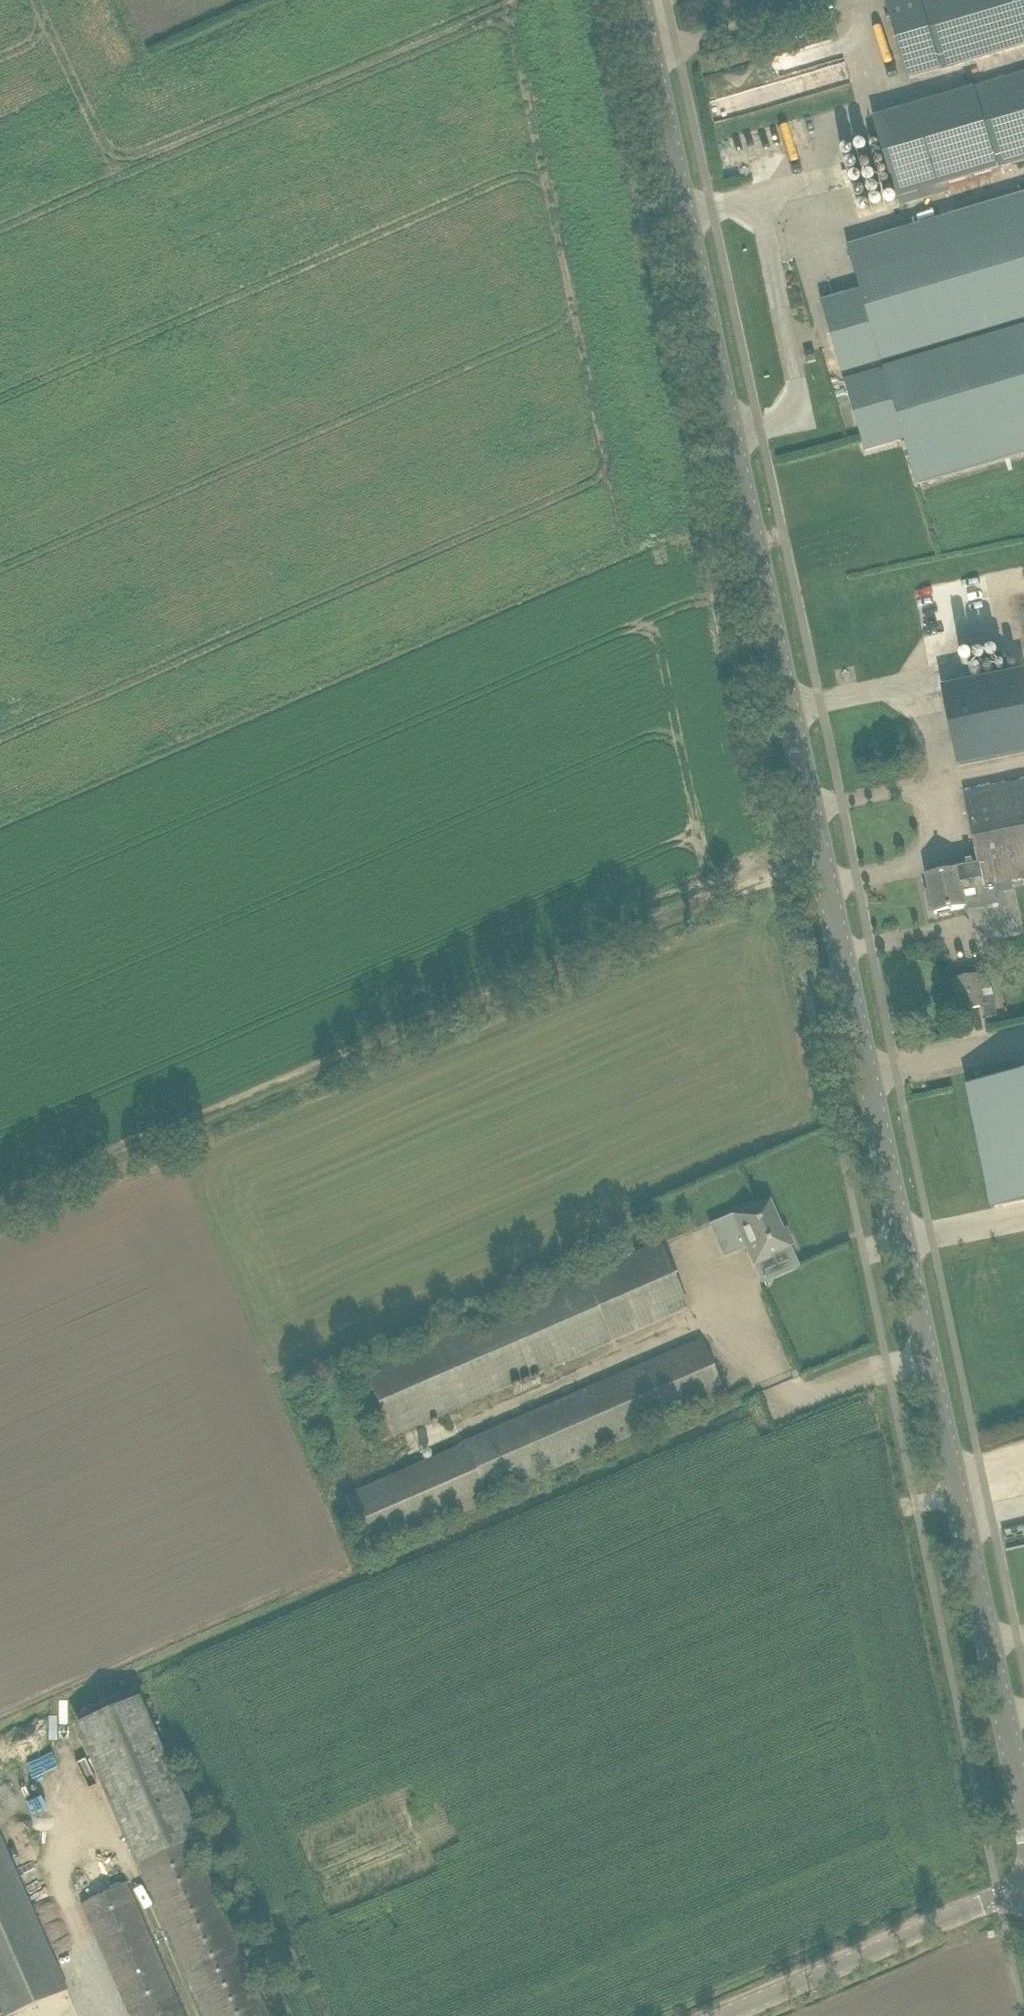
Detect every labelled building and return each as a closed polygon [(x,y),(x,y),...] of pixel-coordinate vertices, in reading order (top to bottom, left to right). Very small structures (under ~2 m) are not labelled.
[(909,80),(1023,45),(1023,0),(895,0),(892,1),(886,3),(909,80)] [(899,198),(901,206),(919,200),(917,193),(1023,161),(1023,74),(874,119),(897,199),(899,198)] [(847,247),(860,291),(821,303),(865,452),(904,440),(918,484),(1023,453),(1023,194),(847,247)] [(943,688),(947,710),(958,765),(1023,752),(1023,673),(1023,671),(943,688)] [(965,795),(977,857),(983,887),(1023,879),(1023,783),(965,795)] [(927,877),(929,890),(925,891),(929,910),(933,909),(934,914),(937,913),(938,917),(956,913),(955,909),(968,907),(965,891),(983,887),(977,857),(955,862),(956,871),(927,877)] [(976,975),(953,980),(959,1011),(996,1004),(992,987),(989,988),(986,975),(977,977),(976,975)] [(974,1073),(976,1084),(987,1082),(985,1071),(974,1073)] [(971,1088),(995,1208),(1023,1202),(1023,1077),(971,1088)] [(756,1202),(730,1213),(753,1266),(770,1259),(768,1256),(792,1245),(785,1229),(781,1230),(769,1202),(758,1207),(756,1202)] [(687,1309),(659,1244),(364,1372),(392,1437),(687,1309)] [(345,1497),(367,1549),(724,1395),(700,1340),(471,1439),(472,1442),(345,1497)] [(68,1991),(0,1835),(0,2015),(10,2015),(68,1991)] [(205,2015),(267,2015),(191,1841),(139,1864),(205,2015)] [(130,2015),(183,2015),(126,1885),(81,1904),(130,2015)]
